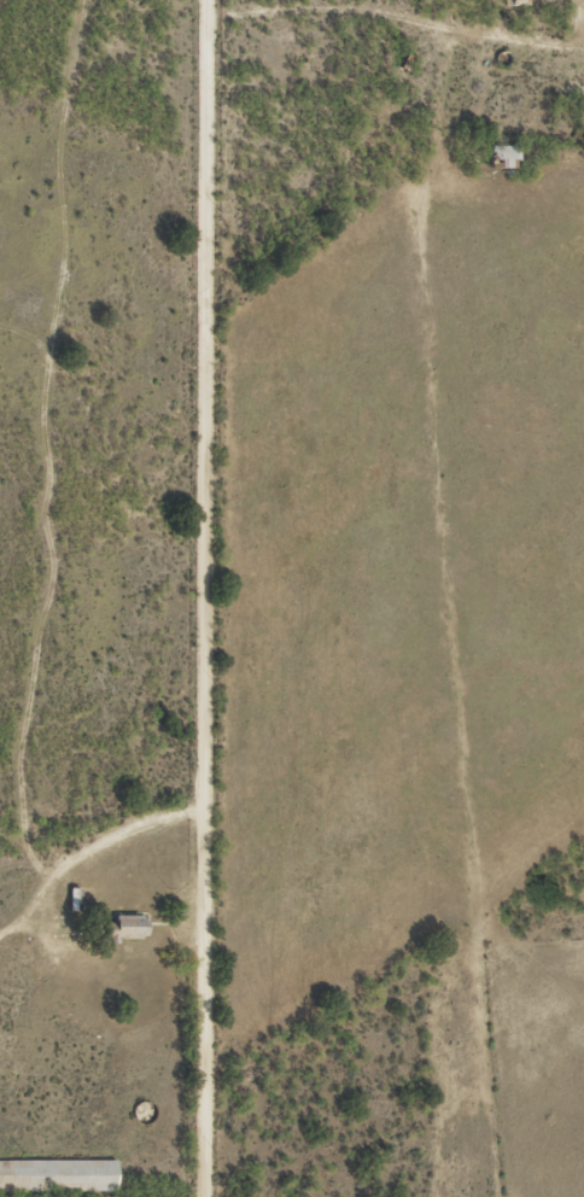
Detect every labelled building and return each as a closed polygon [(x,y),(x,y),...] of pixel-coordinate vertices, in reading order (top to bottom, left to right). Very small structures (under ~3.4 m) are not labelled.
[(492,168),(521,168),(521,146),(492,146),(492,168)] [(118,939),(149,939),(149,916),(118,916),(118,939)] [(118,1160),(0,1160),(0,1192),(118,1191),(118,1160)]
